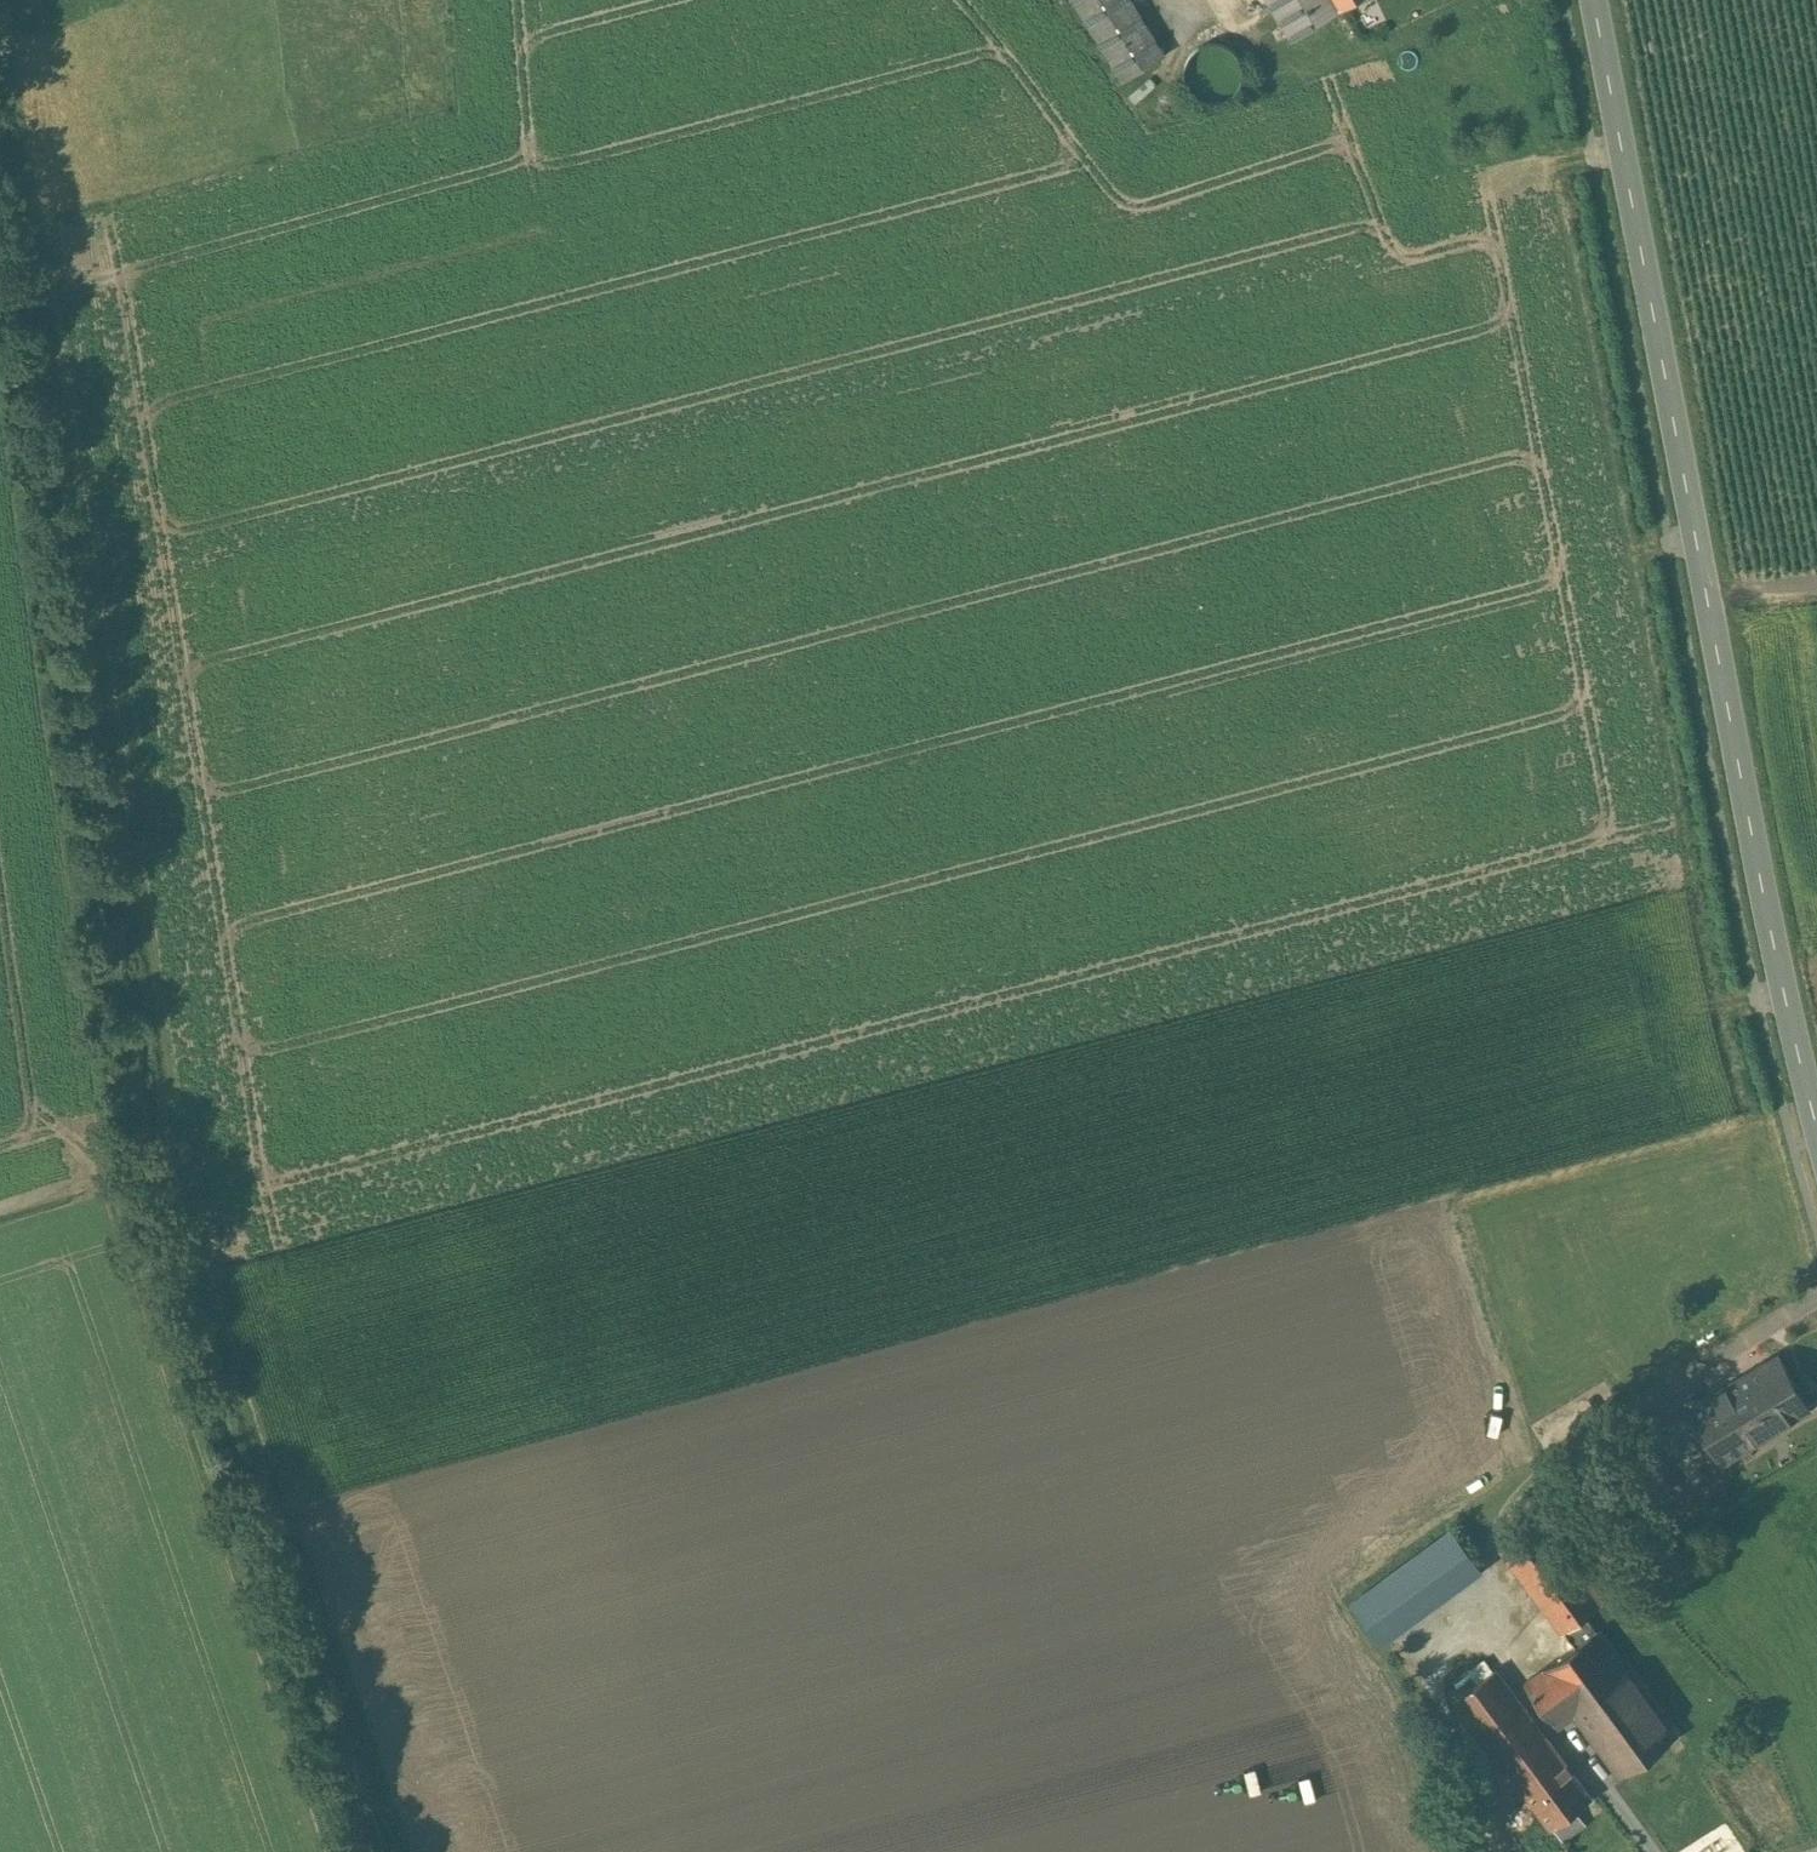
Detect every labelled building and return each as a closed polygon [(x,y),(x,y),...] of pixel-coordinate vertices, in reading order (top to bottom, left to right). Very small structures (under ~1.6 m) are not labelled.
[(1130,0),(1077,0),(1127,80),(1166,56),(1130,0)] [(1296,35),(1351,0),(1274,0),(1296,35)] [(1811,1407),(1778,1354),(1687,1405),(1720,1460),(1811,1407)] [(1502,1548),(1573,1647),(1600,1630),(1588,1612),(1615,1591),(1582,1548),(1568,1554),(1542,1518),(1502,1548)] [(1480,1567),(1449,1527),(1354,1597),(1381,1637),(1480,1567)] [(1672,1732),(1600,1630),(1573,1647),(1529,1682),(1560,1724),(1577,1712),(1621,1773),(1672,1732)] [(1520,1708),(1491,1670),(1453,1697),(1550,1827),(1553,1824),(1563,1836),(1585,1821),(1575,1807),(1590,1796),(1524,1707),(1520,1708)]
